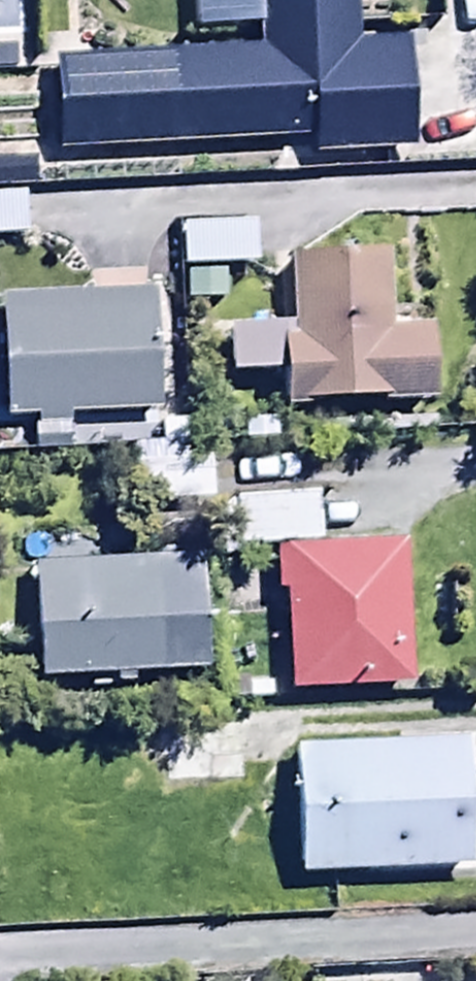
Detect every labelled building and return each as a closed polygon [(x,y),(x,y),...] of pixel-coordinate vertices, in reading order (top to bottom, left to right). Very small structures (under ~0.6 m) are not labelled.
[(53,148),(297,137),(298,154),(396,150),(397,168),(475,164),(475,0),(436,0),(437,28),(352,31),(350,0),(246,0),(248,42),(49,52),(53,148)] [(22,232),(19,187),(0,188),(0,234),(22,232)] [(249,221),(175,223),(177,303),(221,302),(220,264),(251,263),(249,221)] [(275,370),(276,403),(425,397),(421,317),(384,318),(380,240),(280,244),(283,319),(218,322),(221,372),(275,370)] [(0,293),(0,415),(28,414),(29,446),(64,445),(64,413),(152,411),(149,289),(0,293)] [(277,589),(280,686),(402,682),(398,537),(266,541),(268,589),(277,589)] [(27,559),(33,673),(201,663),(194,550),(27,559)] [(286,739),(290,869),(465,863),(461,733),(286,739)]
